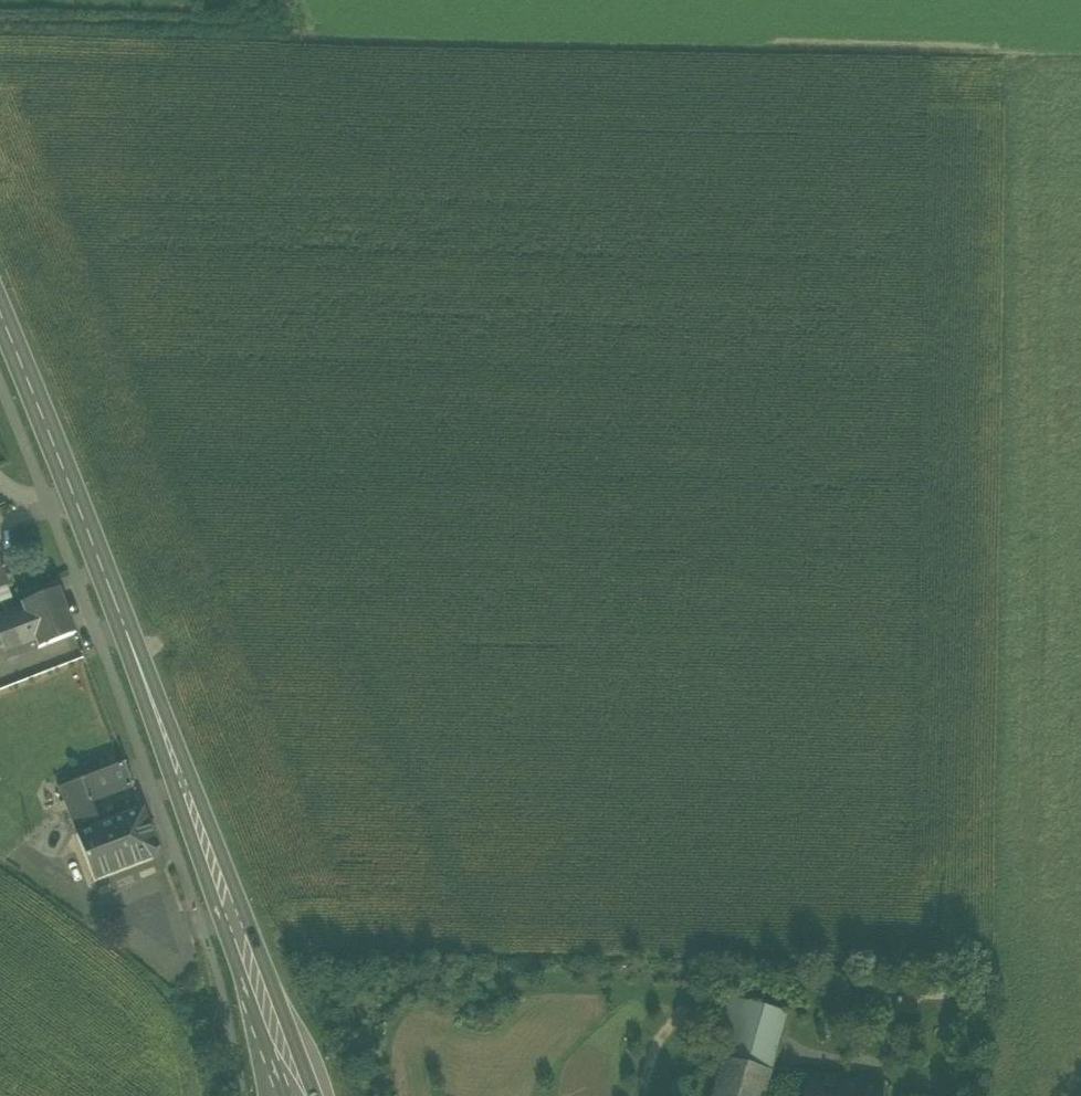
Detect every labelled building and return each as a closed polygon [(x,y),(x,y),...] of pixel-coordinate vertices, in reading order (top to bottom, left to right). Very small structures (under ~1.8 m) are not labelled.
[(8,587),(0,565),(0,590),(8,587)] [(11,600),(13,600),(8,587),(0,590),(0,604),(11,600)] [(22,607),(23,610),(38,646),(39,649),(76,634),(59,592),(22,607)] [(38,646),(23,610),(0,619),(0,634),(9,657),(38,646)] [(59,789),(74,828),(92,822),(87,806),(93,804),(92,802),(135,786),(126,763),(59,789)] [(77,836),(95,882),(152,860),(158,847),(145,810),(77,836)] [(723,1059),(713,1095),(764,1095),(771,1072),(788,1014),(740,1001),(723,1059)] [(845,1081),(808,1076),(805,1095),(843,1095),(845,1081)]
